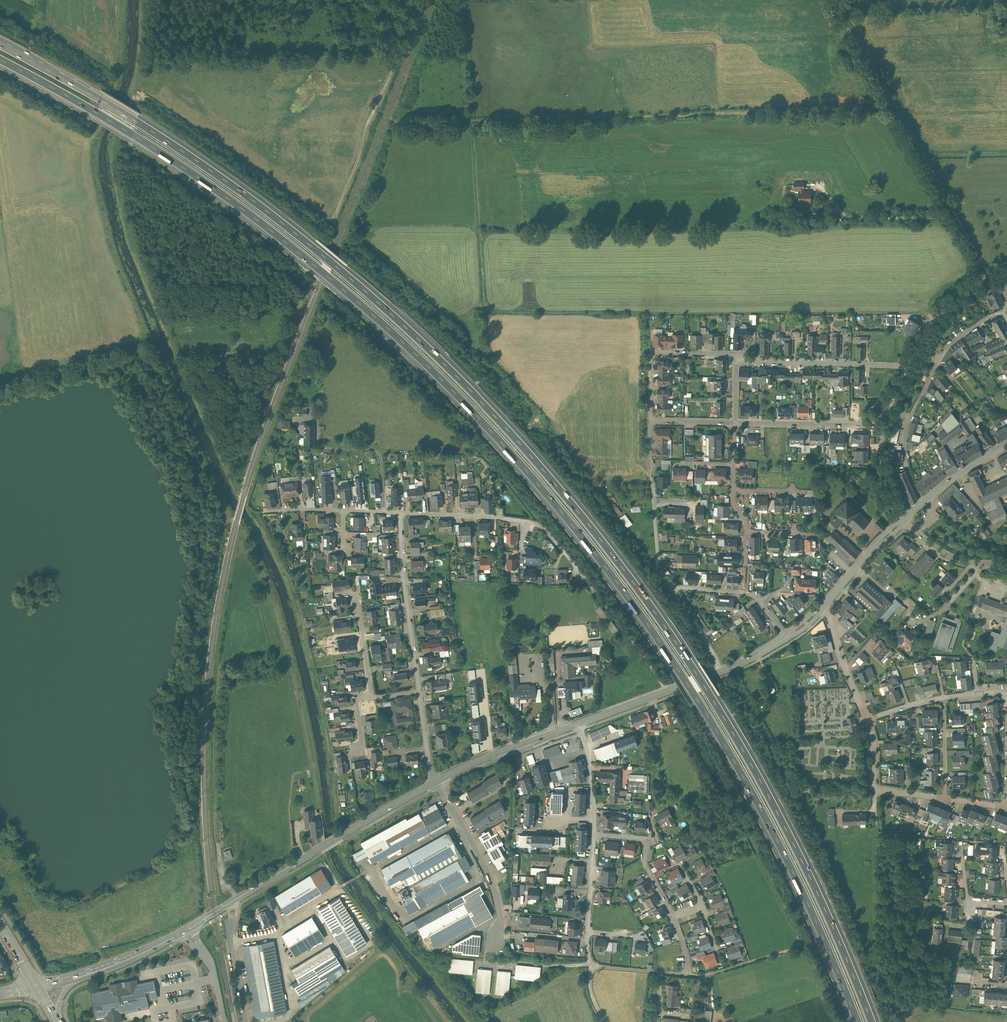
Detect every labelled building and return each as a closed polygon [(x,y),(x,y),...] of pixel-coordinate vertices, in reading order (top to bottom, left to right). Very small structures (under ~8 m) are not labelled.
[(810,192),(803,192),(803,189),(799,189),(799,192),(799,202),(810,202),(810,192)] [(1003,292),(999,284),(993,288),(995,292),(997,291),(998,294),(1003,292)] [(998,294),(997,291),(995,292),(988,296),(989,298),(988,299),(991,306),(994,304),(996,307),(1003,303),(998,294)] [(813,314),(813,324),(823,324),(823,318),(819,318),(819,314),(813,314)] [(999,317),(991,322),(997,332),(1005,327),(999,317)] [(797,328),(801,324),(795,319),(792,323),(797,328)] [(909,319),(905,325),(906,326),(903,331),(912,336),(919,324),(909,319)] [(997,332),(1001,338),(999,339),(985,345),(988,352),(989,351),(1003,345),(1005,344),(1006,343),(1006,331),(1005,327),(997,332)] [(751,329),(735,328),(734,328),(734,334),(734,336),(742,336),(742,337),(751,337),(751,329)] [(972,333),(965,337),(970,345),(983,339),(982,337),(976,328),(972,331),(972,333)] [(770,332),(759,332),(759,342),(760,342),(760,341),(768,341),(768,342),(770,342),(770,334),(770,333),(770,332)] [(661,335),(654,334),(654,345),(655,346),(657,346),(658,346),(663,346),(663,336),(663,335),(662,335),(662,334),(661,334),(661,335)] [(682,335),(673,334),(673,336),(672,336),(671,345),(673,345),(673,347),(682,347),(682,335)] [(701,335),(692,335),(692,340),(691,340),(691,347),(700,347),(700,342),(701,342),(701,335)] [(817,335),(808,335),(808,354),(816,355),(816,351),(817,335)] [(722,336),(714,336),(714,344),(712,344),(712,348),(722,348),(722,336)] [(742,336),(734,336),(734,337),(733,344),(733,349),(742,349),(742,337),(742,336)] [(961,340),(949,349),(955,356),(961,351),(966,347),(961,340)] [(768,341),(760,341),(760,342),(760,353),(768,354),(768,342),(768,341)] [(790,342),(784,342),(784,354),(792,354),(793,342),(790,342)] [(840,343),(832,343),(832,355),(840,355),(840,343)] [(1003,345),(989,351),(990,354),(987,356),(989,359),(1004,352),(1006,351),(1003,345)] [(973,356),(966,346),(966,347),(961,351),(967,360),(973,356)] [(865,347),(857,347),(856,359),(864,359),(865,347)] [(930,348),(925,356),(929,359),(935,351),(930,348)] [(727,359),(719,359),(718,365),(718,371),(727,371),(727,359)] [(957,368),(950,359),(943,365),(949,374),(953,371),(955,374),(961,370),(958,367),(957,368)] [(749,369),(740,368),(739,378),(748,378),(749,376),(749,372),(749,369)] [(776,369),(763,369),(763,373),(761,373),(761,377),(765,377),(768,377),(768,384),(768,383),(772,383),(772,384),(773,384),(773,377),(776,377),(776,370),(776,369)] [(863,370),(855,369),(854,381),(859,382),(863,382),(863,370)] [(812,370),(803,370),(803,375),(803,378),(805,378),(808,378),(812,378),(812,370)] [(942,373),(933,381),(941,392),(950,384),(942,373)] [(848,379),(839,378),(838,386),(838,387),(839,387),(839,385),(848,385),(848,379)] [(714,381),(708,381),(708,390),(717,390),(717,381),(715,381),(714,381)] [(726,381),(717,381),(717,390),(717,393),(725,393),(726,381)] [(937,389),(931,381),(928,385),(928,386),(924,395),(930,399),(932,396),(933,396),(935,393),(941,401),(944,397),(937,389)] [(724,402),(716,402),(716,414),(724,414),(724,402)] [(752,406),(742,405),(741,414),(752,415),(752,406)] [(779,407),(779,415),(790,415),(790,407),(779,407)] [(808,407),(798,407),(798,416),(808,416),(808,407)] [(951,412),(941,424),(945,429),(957,420),(951,412)] [(928,419),(922,416),(920,419),(921,420),(920,424),(924,425),(928,420),(928,419)] [(975,428),(968,418),(964,420),(972,432),(973,434),(977,431),(975,428)] [(290,421),(282,421),(281,431),(290,431),(290,421)] [(912,422),(911,422),(909,431),(920,433),(921,429),(922,429),(924,425),(920,424),(912,422)] [(990,437),(981,424),(975,428),(977,431),(980,434),(978,435),(983,441),(990,437)] [(313,425),(304,425),(304,435),(304,445),(313,445),(313,425)] [(995,432),(993,429),(990,431),(992,434),(993,433),(999,442),(1006,437),(1006,428),(1005,425),(995,432)] [(667,429),(664,429),(663,429),(656,429),(656,432),(657,433),(657,439),(658,439),(667,439),(670,439),(670,432),(669,432),(668,430),(668,429),(667,429)] [(920,433),(909,431),(907,439),(909,439),(914,440),(914,441),(917,442),(919,440),(920,433)] [(968,442),(974,440),(970,431),(967,433),(968,436),(966,437),(968,442)] [(931,432),(924,438),(930,444),(936,438),(931,432)] [(721,434),(706,434),(706,457),(721,456),(721,434)] [(844,434),(833,434),(830,434),(830,445),(830,448),(835,448),(835,444),(844,444),(844,445),(844,446),(844,434)] [(867,434),(852,434),(852,442),(858,442),(858,445),(861,445),(868,445),(867,434)] [(759,435),(747,435),(747,445),(752,445),(752,444),(758,444),(758,445),(759,445),(759,435)] [(950,456),(938,437),(933,442),(943,460),(944,460),(950,456)] [(983,441),(980,443),(985,451),(995,445),(990,437),(983,441)] [(914,440),(909,439),(908,441),(906,441),(907,449),(909,449),(912,448),(915,445),(917,442),(914,441),(914,440)] [(963,443),(950,451),(952,454),(965,446),(963,443)] [(862,450),(855,450),(856,459),(858,459),(858,462),(868,462),(868,450),(862,450)] [(1002,455),(998,458),(1002,466),(1004,465),(1006,469),(1004,469),(1006,472),(1006,471),(1006,465),(1006,464),(1002,455)] [(950,456),(944,460),(945,462),(944,463),(943,462),(940,463),(948,475),(958,468),(953,460),(951,457),(950,457),(950,456)] [(931,476),(925,480),(923,478),(915,485),(923,496),(947,475),(940,464),(932,471),(934,473),(931,476)] [(680,469),(674,468),(674,477),(686,478),(686,477),(686,470),(686,469),(681,469),(681,468),(680,468),(680,469)] [(752,468),(739,468),(738,479),(752,479),(752,468)] [(979,473),(977,468),(968,474),(975,489),(984,486),(978,473),(979,473)] [(723,469),(714,469),(714,471),(714,480),(715,480),(720,480),(720,482),(724,482),(724,480),(726,480),(726,473),(726,472),(724,470),(723,470),(723,469)] [(705,470),(696,470),(696,482),(702,482),(702,480),(703,479),(705,480),(705,471),(705,470)] [(911,486),(910,484),(910,483),(908,480),(907,477),(907,476),(905,473),(905,471),(899,473),(899,476),(912,505),(917,500),(916,497),(914,493),(913,490),(911,487),(912,487),(911,486)] [(330,475),(321,475),(321,485),(328,485),(328,482),(330,482),(330,475)] [(975,489),(977,493),(982,503),(989,500),(995,497),(999,495),(1005,492),(1005,493),(1006,493),(1006,492),(1006,491),(1006,478),(1006,476),(984,486),(975,489)] [(355,477),(356,486),(353,486),(354,495),(356,494),(357,503),(365,502),(362,477),(355,477)] [(668,477),(658,477),(658,484),(658,487),(659,487),(667,487),(668,477)] [(297,481),(289,482),(290,495),(293,494),(294,496),(298,495),(297,481)] [(289,482),(281,483),(283,497),(288,496),(287,495),(290,495),(289,482)] [(378,482),(374,483),(374,484),(370,484),(371,496),(376,495),(376,493),(379,493),(378,482)] [(310,483),(304,483),(304,492),(305,496),(312,495),(310,483)] [(452,485),(447,486),(448,500),(454,499),(454,494),(453,494),(453,491),(457,490),(456,483),(452,483),(452,485)] [(342,503),(350,502),(349,489),(350,489),(349,484),(340,485),(342,503)] [(979,512),(954,484),(946,491),(945,491),(937,498),(942,504),(951,497),(963,511),(971,519),(979,512)] [(422,485),(418,486),(418,489),(415,489),(416,500),(422,499),(422,495),(424,494),(424,492),(423,492),(423,485),(422,485)] [(409,489),(407,489),(407,492),(408,501),(416,500),(415,489),(415,488),(409,489)] [(274,492),(264,493),(266,507),(276,505),(274,492)] [(330,492),(322,493),(322,498),(323,498),(323,502),(322,502),(331,502),(331,497),(330,497),(330,493),(331,492),(330,492)] [(467,492),(460,493),(461,507),(469,506),(468,492),(467,492)] [(477,492),(468,492),(469,506),(478,506),(477,494),(477,493),(477,492)] [(392,493),(391,504),(400,504),(400,497),(402,497),(402,493),(400,493),(392,493)] [(440,495),(431,496),(432,496),(432,500),(433,506),(432,506),(432,507),(442,506),(442,505),(441,505),(441,498),(442,498),(441,495),(440,495)] [(963,511),(951,497),(942,504),(955,519),(955,518),(963,511)] [(869,522),(855,508),(860,503),(854,498),(849,503),(846,500),(836,511),(838,514),(837,514),(838,515),(831,522),(837,528),(844,519),(859,533),(869,522)] [(484,499),(484,507),(484,510),(486,511),(494,511),(493,503),(490,499),(484,499)] [(989,500),(982,503),(987,513),(994,510),(989,500)] [(725,505),(724,504),(723,504),(722,505),(722,506),(718,505),(718,516),(728,516),(728,506),(725,506),(725,505)] [(699,507),(696,507),(696,520),(704,520),(704,505),(699,505),(699,507)] [(987,513),(994,524),(1006,517),(1006,515),(1002,505),(994,510),(987,513)] [(685,509),(664,508),(663,517),(674,518),(685,518),(685,509)] [(625,514),(620,518),(627,527),(632,524),(625,514)] [(333,517),(324,517),(324,524),(325,524),(325,528),(324,528),(326,528),(332,529),(333,529),(333,517)] [(363,517),(354,517),(355,517),(354,524),(353,524),(353,529),(363,529),(363,517)] [(421,519),(421,518),(408,519),(409,536),(415,535),(415,529),(416,529),(416,527),(423,527),(423,519),(421,519)] [(392,519),(383,520),(383,530),(385,530),(385,532),(390,531),(390,529),(393,529),(392,519)] [(451,522),(445,522),(445,520),(439,520),(439,530),(452,530),(452,529),(451,529),(451,525),(451,522)] [(885,527),(878,520),(874,524),(881,531),(885,527)] [(731,522),(725,522),(725,527),(726,527),(726,532),(734,532),(735,533),(737,534),(738,532),(738,524),(733,524),(731,522)] [(300,524),(292,524),(292,534),(294,534),(294,540),(303,539),(302,530),(300,530),(300,524)] [(485,526),(478,525),(478,533),(489,533),(490,525),(485,524),(485,526)] [(986,527),(979,532),(983,539),(991,534),(986,527)] [(514,530),(506,530),(506,535),(507,535),(507,542),(514,543),(514,542),(514,533),(514,530)] [(843,538),(834,530),(825,539),(830,543),(831,542),(836,546),(843,538)] [(365,537),(355,537),(354,549),(361,549),(365,549),(366,540),(366,537),(365,537)] [(759,537),(751,537),(751,543),(750,543),(750,547),(749,547),(749,549),(749,552),(750,552),(750,553),(759,553),(759,544),(757,543),(759,542),(759,537)] [(853,546),(844,537),(843,538),(852,547),(853,546)] [(776,539),(770,538),(769,541),(769,549),(769,550),(773,550),(774,551),(778,551),(779,546),(779,545),(778,543),(777,543),(778,540),(776,539)] [(852,547),(843,538),(836,546),(852,561),(859,554),(852,547)] [(737,539),(725,539),(725,549),(736,549),(737,539)] [(799,539),(791,539),(791,549),(795,549),(799,549),(799,540),(799,539)] [(815,539),(805,539),(805,550),(806,550),(812,550),(815,550),(815,549),(815,543),(815,539)] [(903,539),(895,548),(903,555),(908,550),(912,545),(910,543),(911,542),(909,544),(903,539)] [(419,541),(410,542),(410,550),(410,554),(420,554),(419,553),(421,553),(421,549),(419,549),(419,541)] [(918,548),(911,542),(910,543),(912,545),(908,550),(913,554),(918,548)] [(531,547),(527,547),(527,556),(526,563),(540,564),(543,561),(531,547)] [(926,552),(911,570),(919,577),(935,559),(926,552)] [(335,555),(329,555),(329,565),(329,564),(333,564),(339,564),(339,565),(339,558),(340,555),(335,555)] [(738,555),(718,555),(718,564),(738,564),(738,555)] [(358,557),(351,557),(351,556),(351,558),(351,566),(351,567),(363,567),(364,567),(364,556),(363,556),(363,557),(358,557)] [(517,559),(508,558),(507,568),(517,569),(517,559)] [(490,559),(480,559),(480,561),(480,569),(490,568),(490,559)] [(423,560),(411,561),(411,570),(415,570),(415,572),(423,571),(423,567),(425,567),(425,561),(423,561),(423,560)] [(894,569),(884,560),(880,563),(882,565),(875,572),(884,579),(883,578),(889,571),(891,573),(894,569)] [(394,563),(385,563),(385,570),(385,573),(394,572),(394,563)] [(829,568),(822,577),(825,580),(833,572),(829,568)] [(534,569),(525,569),(524,577),(525,577),(528,580),(530,580),(531,579),(535,580),(536,580),(536,576),(536,574),(535,574),(533,571),(534,571),(534,569)] [(754,571),(754,573),(753,573),(753,574),(752,576),(754,576),(754,581),(758,581),(758,580),(763,580),(763,581),(764,572),(754,571)] [(889,571),(883,578),(884,579),(885,581),(892,574),(891,573),(889,571)] [(833,572),(825,580),(831,586),(839,577),(834,573),(833,572)] [(948,572),(941,579),(948,586),(955,578),(948,572)] [(567,573),(558,574),(558,582),(567,581),(567,573)] [(698,575),(686,574),(686,580),(689,580),(688,583),(697,583),(698,575)] [(370,575),(369,575),(370,579),(369,579),(371,598),(381,596),(380,587),(378,576),(370,575)] [(721,576),(707,575),(706,583),(721,584),(721,576)] [(734,577),(727,577),(727,585),(738,585),(739,577),(736,577),(734,577)] [(815,580),(796,578),(795,589),(815,590),(815,580)] [(339,580),(332,581),(333,591),(342,590),(342,588),(349,587),(348,579),(339,580)] [(425,582),(414,584),(414,588),(414,589),(414,594),(422,593),(422,592),(426,592),(425,582)] [(882,595),(868,582),(866,585),(864,583),(858,590),(855,595),(870,609),(882,595)] [(938,583),(930,592),(935,597),(943,588),(938,583)] [(395,585),(380,587),(381,596),(386,595),(392,594),(396,594),(395,585)] [(882,595),(870,609),(880,617),(892,603),(883,594),(882,595)] [(796,599),(794,596),(790,599),(795,605),(798,609),(805,603),(799,596),(796,599)] [(342,597),(336,598),(337,608),(338,611),(343,610),(343,607),(347,606),(346,600),(346,598),(342,598),(342,597)] [(790,599),(789,597),(786,599),(789,602),(792,607),(795,605),(790,599)] [(727,599),(716,598),(716,608),(726,608),(727,599)] [(980,598),(978,606),(1006,616),(1001,634),(1000,635),(1006,637),(1006,608),(980,598)] [(424,599),(415,600),(416,608),(425,607),(425,603),(424,599)] [(779,599),(773,604),(778,611),(785,606),(785,605),(782,602),(779,599)] [(850,602),(846,599),(841,605),(843,606),(849,612),(854,606),(850,602)] [(892,603),(880,617),(885,621),(901,603),(896,599),(892,603)] [(906,609),(901,604),(894,612),(901,618),(899,616),(906,609)] [(746,611),(750,618),(757,613),(752,606),(746,611)] [(785,606),(778,611),(781,615),(788,610),(785,606)] [(849,612),(843,606),(838,611),(846,618),(851,613),(849,612)] [(600,607),(596,610),(612,630),(616,627),(600,607)] [(394,609),(389,610),(390,617),(401,616),(400,608),(394,609)] [(437,609),(430,610),(431,617),(441,616),(440,609),(437,609)] [(757,613),(750,618),(756,626),(761,623),(763,622),(757,613)] [(401,616),(390,617),(391,625),(395,624),(401,623),(402,623),(401,616)] [(961,622),(944,616),(934,645),(946,650),(951,651),(961,622)] [(846,618),(840,625),(847,631),(853,625),(846,618)] [(343,621),(342,619),(333,621),(334,627),(336,627),(336,631),(335,631),(341,631),(341,630),(350,628),(349,620),(343,621)] [(930,619),(925,634),(931,636),(936,621),(930,619)] [(427,623),(418,625),(420,635),(429,633),(429,632),(436,631),(435,624),(428,625),(427,623)] [(761,623),(756,626),(754,627),(758,632),(765,628),(761,623)] [(899,628),(893,635),(897,639),(903,632),(899,628)] [(897,639),(896,639),(901,644),(904,640),(908,643),(913,637),(908,631),(905,629),(903,632),(897,639)] [(858,634),(854,630),(848,638),(852,642),(852,641),(857,645),(856,645),(857,646),(863,638),(863,639),(857,634),(858,634)] [(992,631),(987,646),(995,649),(997,644),(1006,647),(1006,637),(1000,635),(1001,634),(992,631)] [(396,634),(386,635),(387,643),(387,647),(387,648),(391,647),(391,645),(392,645),(392,646),(392,648),(401,647),(400,634),(396,634)] [(824,634),(817,636),(813,637),(814,641),(814,642),(815,647),(827,644),(825,638),(824,634)] [(352,638),(344,639),(344,638),(335,639),(336,646),(339,646),(339,650),(353,648),(352,638)] [(444,641),(439,642),(438,638),(428,640),(429,642),(430,649),(439,648),(441,649),(443,649),(444,647),(445,647),(444,641)] [(891,649),(882,641),(879,645),(880,645),(878,647),(877,647),(886,654),(891,649)] [(429,642),(421,643),(422,652),(430,650),(430,649),(429,642)] [(379,644),(370,645),(371,648),(370,648),(371,651),(372,657),(381,655),(379,644)] [(387,647),(384,648),(386,660),(393,659),(391,648),(392,648),(392,646),(392,645),(391,645),(391,647),(387,648),(387,647)] [(599,646),(592,647),(592,654),(596,654),(601,654),(601,646),(599,646)] [(877,647),(876,649),(875,649),(872,653),(881,660),(886,654),(877,647)] [(825,653),(820,654),(823,664),(831,661),(829,652),(825,653)] [(592,654),(561,657),(562,677),(575,676),(574,665),(596,663),(596,654),(592,654)] [(431,655),(423,657),(424,667),(432,665),(432,664),(431,658),(431,655)] [(862,657),(860,655),(855,660),(860,664),(865,660),(862,657)] [(348,659),(336,661),(337,667),(346,666),(347,669),(356,668),(355,660),(348,661),(348,659)] [(927,659),(916,662),(919,674),(920,673),(929,671),(927,659)] [(965,660),(954,661),(955,666),(956,666),(956,671),(955,671),(956,671),(964,670),(966,670),(965,665),(966,665),(965,660)] [(998,662),(986,662),(986,673),(994,673),(994,672),(1002,671),(1002,673),(1003,673),(1002,666),(1003,666),(1003,662),(998,662)] [(391,663),(382,664),(383,671),(392,670),(391,663)] [(517,664),(509,665),(509,674),(517,673),(517,664)] [(822,672),(824,672),(827,682),(828,683),(830,683),(831,681),(836,680),(833,669),(830,670),(829,665),(820,667),(822,672)] [(871,667),(866,669),(866,670),(858,673),(862,682),(875,677),(871,667)] [(407,672),(393,674),(394,682),(408,681),(407,672)] [(517,673),(509,674),(510,686),(518,685),(517,673)] [(965,677),(961,677),(961,678),(961,679),(962,683),(962,689),(972,688),(970,676),(965,677)] [(891,678),(887,679),(888,681),(880,683),(882,688),(883,688),(885,693),(888,692),(895,690),(893,686),(891,678)] [(354,680),(350,681),(350,683),(351,690),(363,688),(362,679),(354,680)] [(435,680),(426,681),(426,685),(427,687),(427,691),(436,690),(436,685),(435,680)] [(480,682),(469,683),(471,701),(482,700),(480,682)] [(579,682),(571,682),(571,683),(565,684),(566,687),(564,687),(565,687),(565,691),(566,691),(566,698),(571,698),(572,698),(571,691),(579,690),(580,690),(579,686),(579,682)] [(530,687),(526,688),(525,684),(518,685),(510,686),(511,696),(520,695),(520,697),(526,696),(526,698),(531,698),(536,697),(535,685),(530,686),(530,687)] [(935,684),(923,687),(925,694),(937,692),(935,684)] [(895,690),(888,692),(891,703),(901,699),(897,689),(895,690)] [(340,695),(331,696),(332,702),(338,701),(338,705),(348,704),(347,696),(340,697),(340,695)] [(520,695),(511,696),(512,708),(515,707),(515,709),(521,709),(520,697),(520,695)] [(391,701),(391,705),(394,724),(413,722),(410,698),(391,701)] [(994,702),(987,704),(989,711),(997,709),(999,708),(997,701),(994,702)] [(431,704),(433,717),(446,715),(445,703),(443,703),(431,704)] [(583,706),(571,710),(573,716),(585,711),(583,706)] [(652,708),(631,716),(635,726),(648,721),(656,719),(652,708)] [(989,711),(986,712),(988,718),(997,716),(999,716),(997,709),(989,711)] [(931,710),(931,711),(923,711),(923,720),(931,720),(931,722),(937,722),(937,710),(931,710)] [(342,711),(333,713),(334,722),(350,720),(349,712),(342,713),(342,711)] [(958,712),(958,713),(952,713),(952,712),(952,723),(952,722),(959,722),(959,723),(963,723),(963,712),(958,712)] [(674,723),(670,714),(665,716),(668,725),(674,723)] [(988,718),(986,719),(988,726),(997,723),(999,723),(997,716),(988,718)] [(853,717),(847,718),(848,721),(843,722),(844,728),(849,727),(850,731),(850,729),(855,728),(854,725),(857,725),(855,720),(853,721),(853,717)] [(375,719),(366,720),(367,733),(368,733),(367,731),(376,730),(376,732),(375,719)] [(498,719),(490,720),(491,725),(495,725),(497,736),(507,734),(505,726),(502,726),(500,719),(498,719)] [(896,721),(887,721),(888,732),(902,732),(902,726),(906,726),(906,719),(896,719),(896,721)] [(484,720),(473,721),(475,739),(486,738),(484,720)] [(651,723),(648,723),(647,731),(662,732),(662,727),(660,727),(654,727),(651,726),(651,723)] [(988,726),(986,726),(988,733),(982,734),(982,735),(993,731),(993,732),(997,731),(999,730),(997,723),(988,726)] [(448,732),(442,733),(441,724),(435,725),(436,737),(434,737),(435,739),(434,740),(435,740),(434,741),(435,742),(435,743),(437,743),(438,747),(441,746),(443,748),(444,746),(448,745),(447,737),(449,737),(448,732)] [(593,740),(618,732),(615,724),(590,732),(593,740)] [(958,728),(958,733),(952,733),(952,744),(964,743),(964,733),(964,728),(958,728)] [(345,730),(340,730),(340,731),(335,731),(335,732),(336,741),(339,741),(343,740),(353,739),(352,731),(345,732),(345,730)] [(931,731),(928,731),(928,733),(928,738),(927,738),(927,744),(938,744),(937,744),(937,731),(938,731),(937,731),(931,731)] [(993,731),(982,735),(983,740),(985,740),(987,749),(986,749),(987,754),(994,753),(994,752),(999,751),(993,732),(993,731)] [(634,735),(597,748),(600,758),(619,751),(618,750),(637,743),(637,744),(634,734),(634,735)] [(395,735),(383,737),(384,742),(387,742),(388,749),(397,748),(395,735)] [(892,743),(883,743),(883,753),(897,753),(897,744),(897,743),(892,743)] [(558,745),(547,749),(543,750),(546,757),(561,752),(558,745)] [(374,751),(371,752),(372,758),(371,759),(372,767),(377,767),(377,760),(380,760),(379,751),(374,751)] [(929,752),(927,752),(927,753),(927,762),(937,762),(937,752),(933,752),(929,752)] [(530,761),(538,759),(536,753),(528,755),(530,761)] [(994,753),(987,754),(983,755),(983,756),(984,755),(985,759),(984,759),(986,768),(987,767),(988,771),(987,771),(987,772),(994,770),(999,769),(994,753)] [(417,754),(405,755),(407,764),(418,762),(417,754)] [(341,756),(336,756),(336,757),(337,761),(334,761),(334,766),(338,766),(338,772),(348,771),(347,762),(345,762),(344,755),(341,756)] [(964,755),(956,755),(956,758),(952,758),(952,766),(965,765),(964,756),(964,755)] [(396,756),(386,758),(387,765),(397,764),(396,756)] [(573,761),(574,765),(576,771),(583,769),(584,769),(581,759),(573,761)] [(364,761),(354,762),(355,762),(356,771),(355,771),(356,777),(358,777),(360,777),(367,776),(366,769),(365,769),(365,767),(364,761)] [(545,763),(533,767),(539,785),(551,782),(545,763)] [(570,766),(560,769),(563,778),(564,781),(569,780),(576,778),(574,772),(576,771),(574,765),(570,766)] [(576,771),(574,772),(576,778),(577,781),(585,779),(583,769),(576,771)] [(556,770),(550,772),(553,782),(559,780),(558,779),(556,770)] [(994,770),(987,772),(987,771),(983,773),(984,773),(985,776),(984,776),(986,785),(987,785),(988,788),(987,789),(997,786),(997,787),(999,786),(994,770)] [(932,771),(925,771),(925,774),(925,775),(927,775),(928,775),(928,780),(928,783),(935,783),(935,775),(938,775),(938,771),(932,771)] [(612,772),(599,772),(598,781),(607,781),(607,784),(610,784),(610,785),(611,785),(612,772)] [(620,772),(612,772),(611,785),(611,795),(619,795),(619,790),(620,790),(620,772)] [(497,774),(482,782),(483,784),(487,791),(502,783),(500,779),(497,774)] [(650,775),(629,774),(629,791),(649,792),(650,775)] [(528,776),(520,779),(522,785),(524,792),(533,789),(528,776)] [(958,776),(953,776),(953,787),(960,787),(960,789),(965,789),(965,776),(964,776),(958,776)] [(483,784),(467,792),(470,797),(472,801),(476,799),(476,798),(479,796),(480,797),(484,795),(483,794),(487,792),(487,793),(488,793),(487,791),(483,784)] [(987,789),(985,789),(987,797),(999,794),(998,792),(996,787),(997,787),(997,786),(987,789)] [(551,813),(563,813),(563,791),(552,791),(551,795),(549,795),(549,808),(551,808),(551,813)] [(467,792),(459,796),(462,801),(470,797),(467,792)] [(576,792),(575,812),(584,813),(584,812),(585,793),(585,792),(583,792),(576,792)] [(500,800),(485,808),(486,810),(490,817),(505,809),(503,806),(501,801),(500,800)] [(901,803),(895,800),(892,808),(890,811),(897,814),(901,803)] [(535,802),(525,802),(526,802),(525,821),(525,822),(533,822),(534,822),(535,802)] [(421,818),(438,808),(435,803),(418,813),(421,818)] [(909,806),(901,803),(897,814),(904,817),(909,806)] [(936,806),(928,803),(925,810),(924,814),(928,815),(932,817),(932,816),(932,815),(936,806)] [(909,806),(904,817),(912,820),(914,815),(916,809),(909,806)] [(936,806),(932,815),(932,816),(939,819),(943,809),(936,806)] [(384,839),(383,837),(364,848),(368,855),(372,863),(387,855),(400,848),(428,832),(430,834),(447,825),(438,808),(421,818),(384,839)] [(959,817),(958,819),(959,819),(965,821),(966,820),(969,811),(963,808),(959,817)] [(668,809),(656,816),(660,823),(666,819),(669,824),(674,821),(672,816),(668,809)] [(951,812),(943,809),(939,820),(943,821),(941,824),(945,826),(948,818),(950,812),(951,812)] [(978,812),(971,809),(970,809),(969,811),(966,820),(973,823),(978,812)] [(312,810),(304,811),(304,812),(303,813),(303,815),(304,816),(304,821),(309,820),(310,828),(309,820),(312,820),(312,810)] [(486,810),(470,818),(475,827),(491,819),(490,817),(486,810)] [(983,814),(978,812),(973,823),(981,826),(983,820),(985,815),(983,814)] [(383,837),(384,839),(421,818),(418,813),(407,819),(405,817),(360,842),(363,848),(364,848),(383,837)] [(614,815),(603,813),(602,820),(613,821),(614,815)] [(866,813),(842,814),(843,824),(866,823),(866,813)] [(1001,815),(996,813),(994,818),(992,823),(999,826),(1003,816),(1001,815)] [(627,816),(614,815),(613,821),(626,823),(627,816)] [(312,820),(309,820),(310,828),(311,837),(321,836),(319,819),(312,820)] [(646,822),(636,821),(635,830),(645,831),(646,822)] [(499,824),(489,830),(492,835),(497,832),(500,837),(505,835),(502,829),(499,824)] [(578,828),(577,828),(577,829),(578,829),(577,848),(578,849),(585,849),(586,849),(587,829),(586,829),(578,828)] [(489,830),(479,835),(482,841),(483,840),(492,835),(489,830)] [(451,831),(411,853),(424,877),(457,858),(464,854),(451,831)] [(500,837),(497,832),(492,835),(483,840),(489,851),(499,846),(502,844),(503,843),(500,837)] [(532,835),(520,834),(520,835),(520,843),(532,844),(532,835)] [(552,836),(533,835),(532,835),(532,844),(552,845),(552,836)] [(619,843),(606,841),(606,843),(605,851),(604,853),(618,855),(618,853),(619,845),(619,843)] [(635,844),(625,843),(625,846),(624,852),(634,854),(635,844)] [(942,843),(941,848),(941,854),(951,855),(951,854),(952,843),(942,843)] [(499,846),(489,851),(488,851),(494,862),(499,859),(501,858),(504,856),(502,851),(499,846)] [(681,846),(674,851),(677,857),(675,858),(677,862),(685,858),(692,854),(690,852),(686,854),(681,846)] [(997,847),(987,846),(986,857),(989,857),(988,858),(992,859),(996,859),(997,847)] [(356,861),(368,855),(364,848),(363,848),(352,854),(356,861)] [(400,848),(387,855),(388,858),(401,850),(400,848)] [(229,850),(224,852),(226,857),(224,857),(225,860),(232,858),(229,850)] [(424,877),(411,853),(381,869),(391,887),(394,886),(402,881),(405,887),(397,892),(404,904),(412,899),(418,909),(469,880),(457,858),(424,877)] [(953,858),(942,857),(941,863),(943,863),(942,869),(943,869),(951,869),(952,870),(952,869),(953,858)] [(661,858),(654,862),(658,870),(654,872),(655,874),(663,870),(669,866),(665,859),(663,860),(661,858)] [(499,859),(494,862),(498,870),(504,867),(501,862),(499,859)] [(701,859),(694,863),(697,869),(695,870),(697,874),(705,870),(711,866),(710,864),(706,866),(701,859)] [(988,861),(986,861),(986,866),(986,873),(991,873),(997,874),(997,873),(998,862),(992,862),(988,861)] [(584,865),(574,864),(572,883),(577,884),(581,884),(581,878),(582,878),(584,865)] [(547,868),(531,867),(531,874),(537,874),(537,872),(539,872),(539,873),(540,873),(540,872),(541,872),(540,882),(546,883),(547,868)] [(678,868),(670,873),(672,875),(669,876),(672,882),(668,884),(669,886),(676,883),(684,878),(678,868)] [(321,869),(275,896),(286,914),(331,886),(321,869)] [(616,871),(602,870),(601,883),(615,884),(616,871)] [(708,875),(700,879),(702,883),(704,882),(708,888),(716,884),(711,876),(716,873),(714,871),(708,875)] [(943,872),(939,871),(938,876),(943,877),(942,886),(943,886),(944,883),(954,883),(955,873),(943,872)] [(643,877),(635,881),(637,884),(637,885),(645,881),(643,877)] [(998,880),(989,879),(988,890),(998,891),(999,880),(998,880)] [(645,881),(637,885),(638,887),(642,893),(651,887),(647,880),(645,881)] [(402,881),(394,886),(397,892),(405,887),(402,881)] [(529,894),(529,891),(524,890),(525,884),(517,883),(517,886),(521,887),(520,893),(529,894)] [(692,894),(687,884),(679,888),(672,892),(673,894),(678,891),(679,893),(681,892),(684,898),(692,894)] [(462,895),(466,901),(463,903),(475,925),(491,916),(479,894),(482,892),(479,886),(462,895)] [(956,888),(946,887),(945,897),(954,898),(956,899),(957,888),(956,888)] [(529,888),(529,891),(529,894),(528,897),(529,897),(530,898),(537,898),(538,897),(539,898),(539,889),(537,889),(529,888)] [(603,891),(600,891),(599,902),(606,902),(606,898),(610,899),(610,892),(603,891)] [(648,892),(641,897),(643,901),(646,900),(645,899),(650,896),(648,892)] [(571,894),(564,893),(563,898),(564,898),(563,908),(572,909),(572,898),(570,898),(571,894)] [(659,901),(655,894),(650,896),(645,899),(646,900),(650,907),(659,901)] [(721,894),(712,897),(715,904),(712,905),(714,909),(722,906),(729,904),(729,901),(724,903),(721,894)] [(462,895),(447,903),(451,910),(463,903),(466,901),(462,895)] [(366,943),(338,897),(318,909),(347,955),(366,943)] [(418,909),(412,899),(404,904),(408,912),(411,913),(418,909)] [(271,906),(269,901),(267,902),(269,909),(275,907),(275,905),(271,906)] [(447,903),(413,921),(417,928),(423,925),(451,910),(447,903)] [(451,910),(423,925),(432,941),(435,947),(475,925),(463,903),(451,910)] [(952,905),(947,904),(947,905),(946,916),(949,916),(956,917),(956,916),(957,905),(952,905)] [(662,907),(654,911),(659,919),(660,919),(667,915),(662,907)] [(269,909),(261,912),(261,913),(263,919),(265,919),(267,923),(265,924),(274,921),(271,913),(270,913),(268,910),(269,909)] [(724,912),(716,915),(717,919),(720,918),(722,925),(730,922),(727,913),(732,911),(731,909),(724,912)] [(531,917),(519,916),(518,927),(529,928),(530,927),(531,917)] [(312,917),(282,935),(294,956),(306,948),(311,945),(324,937),(312,917)] [(551,919),(531,917),(530,927),(550,929),(551,924),(551,919)] [(702,919),(694,922),(696,929),(694,930),(694,932),(689,933),(690,936),(698,933),(706,930),(702,919)] [(413,921),(403,927),(406,934),(417,928),(413,921)] [(570,921),(569,921),(568,932),(576,933),(580,934),(581,922),(578,921),(570,921)] [(670,926),(663,929),(664,932),(662,932),(663,936),(665,935),(666,938),(670,937),(674,936),(670,926)] [(732,927),(724,930),(726,937),(724,938),(725,942),(733,939),(741,937),(740,934),(735,936),(732,927)] [(936,928),(934,928),(932,943),(941,944),(943,929),(942,929),(936,928)] [(962,931),(949,929),(948,938),(961,940),(962,931)] [(478,955),(480,935),(472,934),(452,945),(452,951),(462,951),(462,953),(478,955)] [(708,936),(699,939),(702,946),(699,946),(700,948),(695,950),(696,952),(704,950),(712,947),(708,936)] [(666,938),(661,940),(663,945),(672,942),(670,937),(666,938)] [(545,939),(535,938),(535,941),(534,950),(544,950),(545,939)] [(559,940),(545,939),(544,950),(558,952),(559,940)] [(606,940),(595,939),(594,948),(598,948),(598,949),(602,950),(602,948),(605,949),(606,949),(606,941),(606,940)] [(575,941),(568,940),(567,952),(576,953),(577,944),(576,944),(575,942),(575,941)] [(273,941),(243,946),(256,1018),(265,1016),(282,1014),(286,1013),(281,985),(273,941)] [(535,941),(525,941),(525,949),(534,950),(535,941)] [(735,945),(727,948),(729,952),(731,951),(734,958),(742,955),(739,946),(744,944),(743,942),(735,945)] [(646,944),(636,943),(635,951),(645,952),(646,944)] [(330,946),(291,969),(297,980),(292,984),(298,994),(334,972),(342,966),(330,946)] [(706,955),(698,958),(699,960),(704,959),(704,960),(707,960),(709,966),(718,963),(714,952),(706,955)] [(474,961),(450,958),(448,972),(472,974),(474,961)] [(541,967),(517,965),(515,978),(539,980),(541,967)] [(342,966),(334,972),(337,977),(345,970),(342,966)] [(491,970),(478,968),(476,992),(489,994),(491,970)] [(511,971),(497,970),(495,994),(509,996),(511,971)] [(334,972),(298,994),(301,999),(298,1001),(301,1007),(330,983),(329,982),(337,977),(334,972)] [(123,982),(123,983),(116,984),(115,984),(116,984),(109,985),(110,989),(108,989),(107,989),(107,990),(103,990),(102,990),(98,991),(91,993),(91,992),(91,993),(95,1017),(106,1015),(108,1021),(109,1021),(122,1020),(121,1012),(148,1007),(147,1000),(154,998),(157,998),(154,981),(151,981),(141,983),(137,984),(136,980),(130,981),(123,982)] [(678,985),(669,984),(667,1005),(680,1006),(681,995),(677,995),(678,985)] [(967,986),(955,984),(954,993),(957,993),(957,996),(966,997),(967,986)] [(709,997),(700,996),(699,1006),(705,1007),(706,1001),(708,1001),(709,997)] [(699,1009),(698,1012),(696,1021),(701,1021),(710,1021),(712,1011),(699,1009)]
